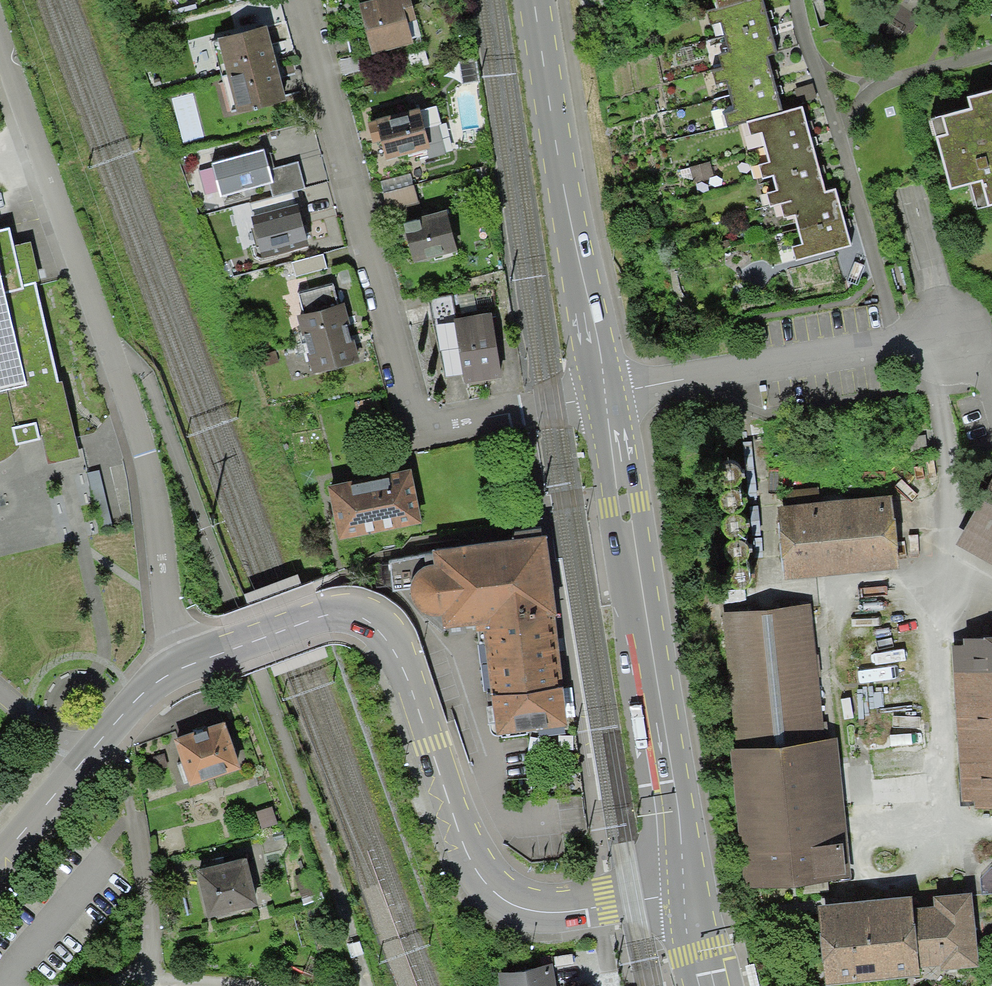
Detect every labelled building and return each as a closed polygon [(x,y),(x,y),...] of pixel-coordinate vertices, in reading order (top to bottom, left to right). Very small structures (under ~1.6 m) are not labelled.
[(376,59),(422,47),(410,0),(381,0),(362,5),(376,59)] [(266,26),(218,39),(229,80),(277,66),(266,26)] [(477,58),(461,60),(463,81),(480,79),(477,58)] [(229,80),(238,115),(287,102),(277,66),(229,80)] [(980,102),(983,114),(939,126),(958,194),(977,189),(985,216),(991,214),(991,99),(980,102)] [(438,104),(382,116),(391,152),(429,144),(432,154),(449,150),(438,104)] [(804,113),(753,129),(797,271),(861,251),(843,192),(829,196),(804,113)] [(265,150),(211,164),(212,168),(218,191),(220,196),(270,183),(274,182),(270,169),(265,150)] [(298,162),(270,169),(274,182),(270,183),(273,197),(305,189),(298,162)] [(218,191),(212,168),(200,171),(206,194),(218,191)] [(411,173),(381,181),(384,193),(414,185),(411,173)] [(414,185),(384,193),(388,211),(419,203),(414,185)] [(451,204),(403,216),(414,259),(461,247),(451,204)] [(298,205),(251,218),(262,259),(310,246),(298,205)] [(48,464),(64,461),(81,456),(62,381),(58,381),(58,378),(36,285),(36,282),(40,281),(30,242),(14,245),(10,227),(0,229),(0,461),(5,459),(11,454),(17,449),(20,443),(41,439),(48,464)] [(323,253),(293,261),(297,277),(328,269),(323,253)] [(299,309),(306,339),(355,326),(347,296),(339,298),(335,282),(301,290),(306,308),(299,309)] [(452,292),(430,296),(444,375),(466,371),(467,380),(507,373),(496,307),(456,314),(452,292)] [(306,339),(314,367),(362,356),(355,326),(306,339)] [(277,348),(259,352),(261,365),(280,362),(277,348)] [(380,395),(355,399),(357,413),(382,409),(380,395)] [(416,468),(334,482),(343,535),(358,533),(418,522),(426,521),(416,468)] [(100,471),(87,474),(100,530),(113,527),(106,495),(100,471)] [(954,539),(991,558),(991,472),(954,539)] [(888,493),(777,501),(782,575),(894,567),(888,493)] [(542,537),(437,547),(390,558),(391,589),(412,587),(422,603),(435,608),(445,620),(479,616),(482,641),(489,640),(500,726),(563,718),(542,537)] [(801,608),(730,616),(745,752),(816,745),(808,678),(822,677),(819,654),(806,655),(801,608)] [(950,633),(963,799),(991,797),(991,630),(950,633)] [(229,723),(181,740),(196,784),(245,767),(229,723)] [(816,745),(745,752),(759,878),(844,868),(841,840),(826,841),(816,745)] [(167,755),(156,758),(160,770),(170,767),(167,755)] [(252,859),(202,870),(213,917),(263,906),(252,859)] [(926,973),(925,962),(946,960),(947,967),(985,963),(977,889),(939,892),(940,903),(919,905),(918,894),(819,903),(821,981),(926,973)] [(503,972),(505,985),(560,985),(556,963),(503,972)]
